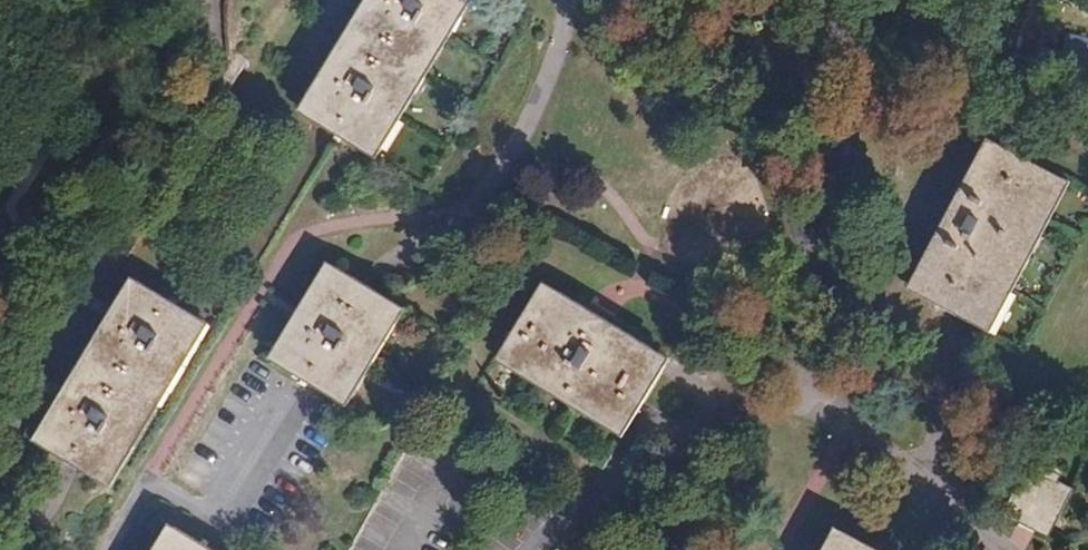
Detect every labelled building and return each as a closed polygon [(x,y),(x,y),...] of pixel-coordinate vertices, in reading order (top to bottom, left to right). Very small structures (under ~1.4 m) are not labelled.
[(299,115),(380,162),(475,0),(366,0),(299,115)] [(1074,184),(991,140),(909,291),(991,336),(1074,184)] [(408,314),(332,266),(271,362),(346,410),(408,314)] [(213,331),(133,284),(37,448),(116,496),(213,331)] [(623,442),(667,368),(538,292),(493,368),(623,442)] [(1072,493),(1028,472),(1006,518),(1050,538),(1072,493)] [(167,530),(155,549),(200,549),(167,530)] [(836,534),(827,549),(867,549),(836,534)]
